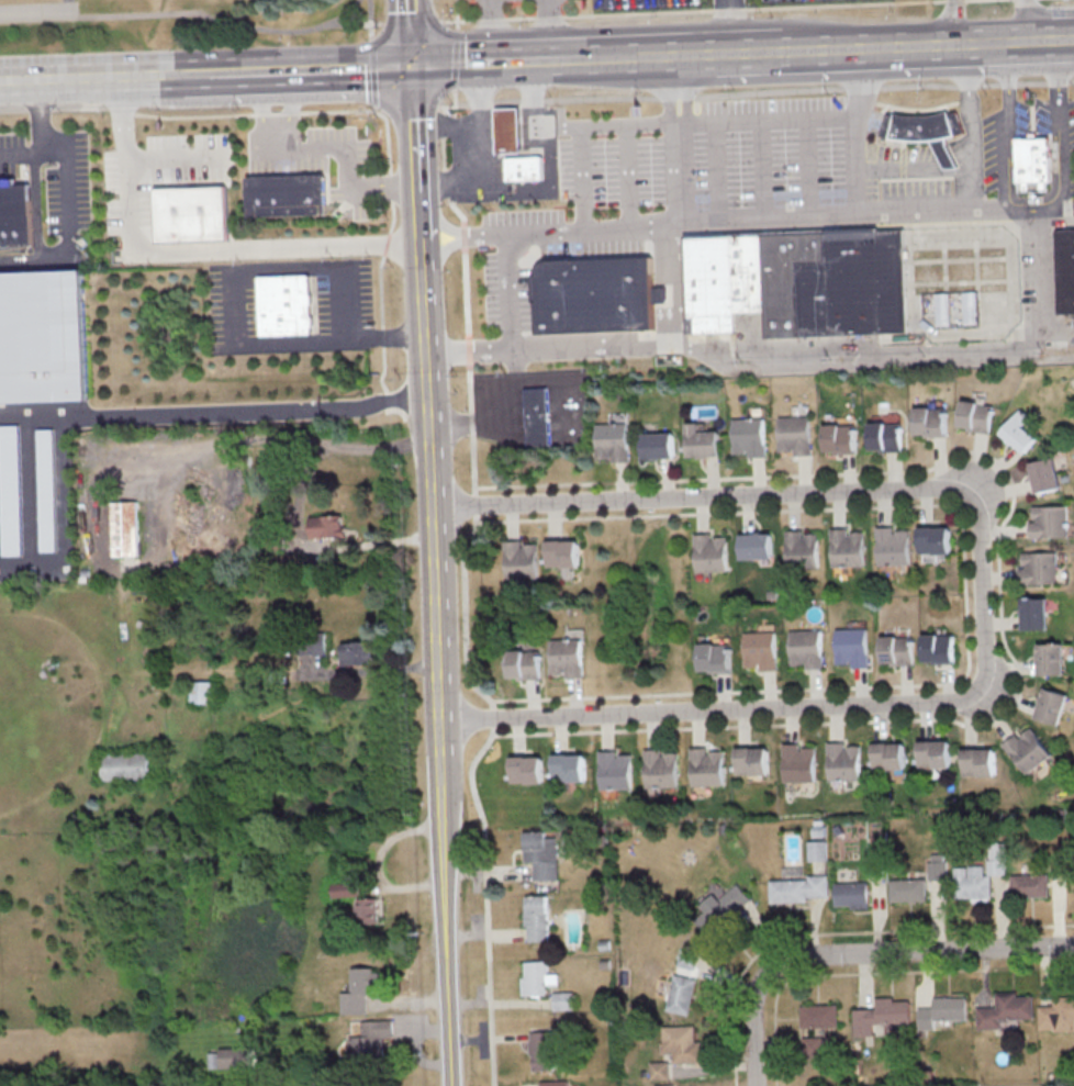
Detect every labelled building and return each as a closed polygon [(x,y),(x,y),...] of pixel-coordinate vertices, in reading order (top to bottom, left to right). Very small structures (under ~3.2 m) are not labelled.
[(494,105),(518,104),(518,121),(519,148),(496,150),(495,122),(494,105)] [(895,112),(903,113),(910,115),(918,115),(926,115),(932,114),(939,113),(948,111),(954,135),(946,137),(946,144),(953,160),(958,167),(944,168),(942,164),(930,139),(924,141),(916,141),(908,141),(900,141),(895,138),(890,137),(880,135),(886,113),(894,115),(895,112)] [(1016,137),(1049,136),(1050,181),(1044,181),(1044,190),(1017,191),(1016,137)] [(540,154),(541,178),(506,179),(505,154),(540,154)] [(327,173),(328,213),(279,215),(278,176),(327,173)] [(278,176),(248,177),(249,216),(279,215),(278,176)] [(32,245),(0,246),(0,184),(30,183),(32,245)] [(154,187),(226,184),(228,239),(157,242),(154,187)] [(825,229),(827,261),(797,264),(801,335),(908,332),(904,227),(877,229),(876,226),(825,229)] [(797,264),(827,261),(825,229),(795,232),(797,264)] [(1058,314),(1073,313),(1073,229),(1055,229),(1058,314)] [(762,232),(730,233),(735,313),(764,311),(762,232)] [(795,232),(762,232),(764,311),(765,337),(801,335),(795,232)] [(730,233),(684,234),(689,332),(736,332),(735,313),(730,233)] [(652,256),(653,286),(660,284),(665,284),(665,300),(660,300),(653,301),(655,327),(538,333),(535,275),(536,269),(539,264),(544,261),(548,260),(652,256)] [(87,400),(0,403),(0,271),(82,269),(87,400)] [(258,276),(309,275),(311,333),(259,335),(258,276)] [(937,325),(977,324),(976,291),(936,292),(937,325)] [(523,389),(547,388),(549,419),(550,445),(526,447),(525,421),(523,389)] [(958,428),(990,431),(993,403),(961,400),(958,428)] [(914,408),(914,436),(946,435),(945,407),(914,408)] [(1000,435),(1025,453),(1037,436),(1022,426),(1029,415),(1019,408),(1000,435)] [(777,416),(778,451),(793,451),(793,455),(810,454),(809,416),(777,416)] [(824,424),(824,453),(855,452),(854,416),(830,416),(830,424),(824,424)] [(731,418),(732,453),(748,452),(749,456),(765,456),(764,417),(731,418)] [(627,422),(594,423),(595,454),(610,454),(610,461),(627,461),(627,422)] [(698,431),(698,422),(685,422),(686,457),(719,455),(718,430),(698,431)] [(901,450),(901,423),(869,423),(869,451),(901,450)] [(2,555),(0,503),(0,425),(19,424),(22,553),(2,555)] [(37,428),(53,428),(56,550),(41,551),(37,428)] [(673,457),(672,432),(641,433),(642,458),(673,457)] [(1035,493),(1061,488),(1055,457),(1029,462),(1035,493)] [(139,555),(138,501),(113,501),(114,556),(139,555)] [(1032,506),(1033,521),(1029,521),(1029,531),(1037,531),(1038,537),(1073,536),(1073,523),(1068,524),(1067,505),(1032,506)] [(309,537),(342,536),(341,515),(308,516),(309,537)] [(951,553),(950,525),(918,526),(919,554),(951,553)] [(909,564),(908,529),(893,530),(893,526),(876,526),(878,565),(909,564)] [(817,533),(801,534),(801,529),(785,530),(786,567),(818,566),(817,533)] [(863,531),(831,531),(831,566),(863,565),(863,531)] [(727,571),(726,537),(710,537),(710,533),(694,534),(695,580),(711,579),(711,571),(727,571)] [(739,533),(740,559),(772,558),(771,533),(739,533)] [(577,539),(546,540),(546,567),(578,566),(577,539)] [(537,578),(535,544),(520,544),(520,540),(503,541),(505,579),(537,578)] [(1057,583),(1056,551),(1022,552),(1022,568),(1020,568),(1020,584),(1057,583)] [(1022,598),(1022,629),(1047,629),(1046,597),(1022,598)] [(581,628),(563,629),(564,639),(549,639),(550,674),(565,673),(565,677),(583,677),(581,628)] [(834,628),(835,663),(851,663),(851,667),(867,667),(867,628),(834,628)] [(790,664),(806,663),(806,669),(821,668),(821,629),(789,630),(790,664)] [(743,632),(744,666),(760,666),(760,670),(776,670),(775,631),(743,632)] [(954,634),(922,634),(923,663),(954,662),(954,634)] [(913,664),(912,636),(880,637),(881,665),(913,664)] [(307,659),(324,659),(324,637),(307,637),(307,659)] [(342,641),(342,663),(374,664),(374,641),(342,641)] [(730,672),(729,643),(698,643),(699,673),(730,672)] [(1038,675),(1064,674),(1062,643),(1037,644),(1038,675)] [(507,678),(539,679),(540,650),(508,649),(507,678)] [(191,703),(215,703),(215,681),(191,681),(191,703)] [(1068,694),(1043,687),(1034,717),(1059,725),(1068,694)] [(1003,744),(1025,774),(1051,755),(1030,725),(1003,744)] [(950,740),(918,740),(919,767),(950,767),(950,740)] [(859,745),(844,746),(844,741),(827,742),(828,780),(860,779),(859,745)] [(873,769),(905,768),(904,741),(872,742),(873,769)] [(782,781),(813,781),(814,747),(798,747),(798,743),(782,742),(782,781)] [(706,747),(689,747),(690,786),(723,786),(722,750),(707,750),(706,747)] [(736,774),(768,774),(767,747),(736,748),(736,774)] [(994,748),(962,749),(963,776),(995,775),(994,748)] [(676,752),(661,753),(661,749),(644,749),(644,787),(677,786),(676,752)] [(631,788),(630,754),(615,754),(615,750),(599,750),(599,789),(631,788)] [(102,780),(149,779),(149,752),(101,753),(102,780)] [(553,775),(568,775),(569,782),(585,781),(585,753),(553,754),(553,775)] [(543,783),(543,755),(511,756),(512,783),(543,783)] [(534,880),(558,879),(557,836),(546,836),(545,830),(523,831),(524,861),(533,861),(534,880)] [(826,840),(807,840),(808,860),(826,860),(826,840)] [(1005,842),(987,842),(988,874),(1006,874),(1005,842)] [(946,879),(945,853),(929,854),(930,880),(946,879)] [(991,874),(984,874),(984,865),(954,866),(955,900),(991,899),(991,874)] [(1011,874),(1012,897),(1049,896),(1048,873),(1011,874)] [(769,878),(770,903),(808,902),(807,897),(829,896),(828,876),(769,878)] [(926,878),(890,879),(891,901),(927,900),(926,878)] [(332,896),(359,895),(359,880),(331,881),(332,896)] [(834,882),(835,907),(868,906),(868,881),(834,882)] [(710,906),(724,921),(750,897),(736,882),(710,906)] [(548,940),(547,895),(526,895),(527,941),(548,940)] [(380,923),(380,898),(357,897),(357,923),(380,923)] [(693,970),(698,955),(680,949),(675,964),(693,970)] [(546,984),(558,984),(558,973),(547,973),(547,960),(522,961),(523,995),(546,995),(546,984)] [(366,1013),(366,992),(379,992),(379,968),(351,968),(351,992),(341,992),(341,1014),(366,1013)] [(689,1014),(694,977),(672,974),(667,1011),(689,1014)] [(554,1010),(574,1009),(573,991),(553,992),(554,1010)] [(976,1007),(977,1029),(1000,1028),(1000,1019),(1010,1019),(1010,1027),(1018,1027),(1018,1019),(1034,1018),(1033,995),(1017,995),(1017,991),(996,992),(996,1007),(976,1007)] [(1039,1030),(1073,1029),(1073,995),(1053,996),(1053,1005),(1038,1005),(1039,1030)] [(933,997),(933,1006),(918,1007),(918,1030),(935,1029),(935,1020),(967,1019),(967,996),(933,997)] [(853,1008),(854,1036),(873,1035),(873,1024),(883,1024),(883,1033),(902,1033),(902,1023),(910,1023),(910,1000),(895,1000),(894,997),(876,997),(877,1008),(853,1008)] [(800,1005),(800,1027),(838,1026),(837,1003),(800,1005)] [(392,1020),(360,1021),(361,1035),(349,1036),(350,1061),(384,1060),(383,1037),(393,1036),(392,1020)] [(701,1040),(695,1040),(694,1025),(661,1026),(662,1053),(672,1053),(672,1063),(702,1062),(701,1040)] [(529,1031),(530,1070),(554,1069),(552,1030),(529,1031)] [(804,1036),(803,1056),(823,1056),(823,1036),(804,1036)] [(218,1068),(251,1067),(250,1047),(218,1048),(218,1068)] [(669,1079),(668,1061),(650,1061),(650,1079),(669,1079)]
